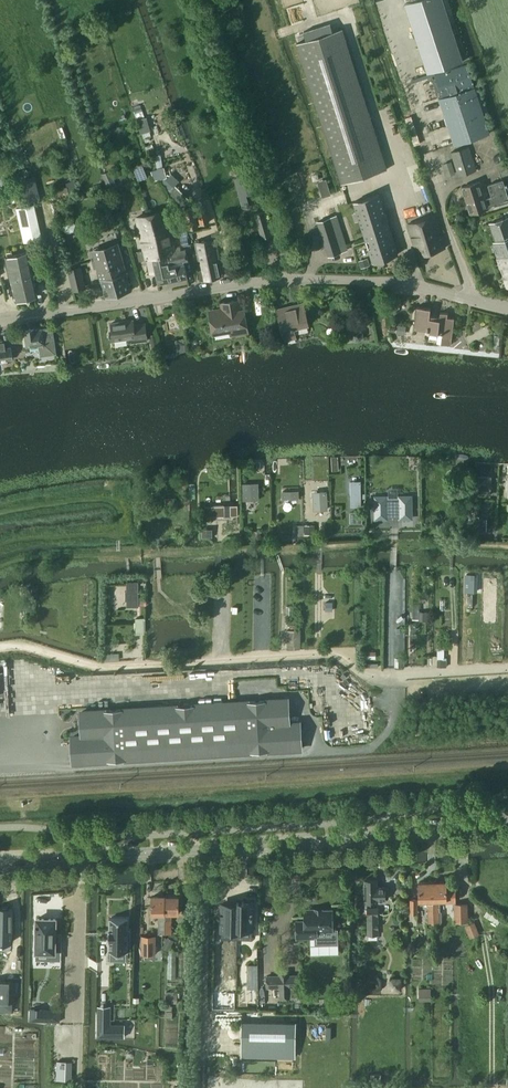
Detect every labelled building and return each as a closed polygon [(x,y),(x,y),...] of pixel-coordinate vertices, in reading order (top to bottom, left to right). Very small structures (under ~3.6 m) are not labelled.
[(405,4),(418,45),(427,73),(462,61),(443,0),(419,0),(406,4),(405,4)] [(296,43),(341,183),(387,168),(343,28),(296,43)] [(437,78),(433,79),(437,92),(441,90),(442,96),(474,85),(472,79),(476,78),(474,71),(470,73),(467,63),(460,66),(435,73),(437,78)] [(440,97),(455,144),(490,133),(475,86),(440,97)] [(470,146),(451,152),(458,175),(477,169),(470,146)] [(456,173),(452,160),(442,163),(447,176),(456,173)] [(265,189),(260,169),(233,178),(242,209),(250,207),(247,195),(265,189)] [(110,170),(102,174),(110,192),(118,188),(110,170)] [(486,198),(480,180),(462,186),(470,213),(489,207),(488,206),(494,204),(495,205),(507,201),(507,197),(503,179),(488,184),(491,196),(486,198)] [(330,194),(329,189),(328,187),(319,189),(320,192),(322,197),(330,194)] [(354,201),(366,239),(373,261),(398,253),(379,193),(354,201)] [(122,203),(115,206),(121,220),(128,217),(122,203)] [(33,205),(16,208),(24,242),(41,238),(33,205)] [(193,208),(192,205),(183,207),(189,230),(199,227),(198,224),(200,224),(195,208),(193,208)] [(200,224),(210,221),(205,205),(195,208),(200,224)] [(167,210),(150,212),(152,221),(155,221),(157,223),(158,226),(157,229),(155,231),(155,233),(155,235),(157,236),(159,236),(160,246),(158,247),(160,256),(168,254),(171,265),(185,263),(189,262),(186,248),(181,249),(180,244),(175,246),(167,210)] [(265,210),(254,213),(261,238),(272,235),(265,210)] [(153,257),(153,258),(160,256),(158,247),(160,246),(159,236),(157,236),(155,235),(155,233),(155,231),(157,229),(158,226),(157,223),(155,221),(152,221),(150,212),(136,215),(144,250),(138,251),(140,260),(153,257)] [(408,224),(418,256),(445,248),(435,215),(408,224)] [(489,222),(496,241),(492,242),(507,290),(507,216),(489,222)] [(328,256),(341,252),(330,217),(317,221),(328,256)] [(188,237),(181,238),(182,246),(189,244),(188,237)] [(217,239),(205,241),(212,278),(224,276),(220,257),(218,247),(217,239)] [(212,278),(205,241),(194,243),(197,261),(200,261),(202,270),(198,271),(200,280),(212,278)] [(106,296),(131,289),(119,244),(93,251),(106,296)] [(27,250),(4,256),(14,300),(37,295),(27,250)] [(188,276),(185,263),(171,265),(168,254),(160,256),(153,258),(159,282),(188,276)] [(367,258),(359,261),(361,268),(370,265),(367,258)] [(81,265),(67,268),(72,291),(87,287),(81,265)] [(241,298),(221,301),(222,307),(209,309),(213,333),(230,330),(231,334),(249,331),(244,307),(242,308),(241,298)] [(295,328),(309,324),(304,301),(277,308),(285,340),(298,337),(295,328)] [(431,308),(416,306),(414,328),(430,329),(429,332),(438,333),(442,333),(441,343),(451,344),(454,318),(448,317),(448,312),(440,311),(439,316),(430,315),(431,308)] [(109,335),(109,337),(110,339),(111,340),(111,341),(127,338),(128,343),(148,340),(145,323),(134,324),(133,319),(111,323),(112,330),(110,331),(109,333),(109,335)] [(398,324),(397,333),(405,334),(407,325),(398,324)] [(26,346),(38,345),(40,355),(55,353),(51,327),(35,330),(35,328),(23,330),(24,336),(22,336),(24,345),(26,345),(26,346)] [(356,328),(352,332),(352,337),(356,340),(361,340),(364,336),(363,332),(360,328),(356,328)] [(155,333),(148,334),(152,350),(158,349),(155,333)] [(0,348),(0,361),(13,359),(10,347),(0,348)] [(495,476),(484,476),(483,495),(495,496),(495,476)] [(359,484),(349,484),(349,509),(360,509),(359,484)] [(299,490),(282,491),(282,499),(299,499),(299,490)] [(326,491),(313,492),(314,510),(327,509),(326,491)] [(388,516),(394,516),(394,498),(387,499),(387,496),(376,497),(377,518),(378,518),(378,519),(386,519),(386,517),(388,517),(388,516)] [(394,498),(394,516),(401,516),(401,517),(403,517),(403,518),(411,518),(411,517),(412,517),(412,496),(401,496),(401,498),(394,498)] [(225,505),(205,505),(206,516),(225,515),(225,505)] [(238,505),(230,505),(230,515),(238,515),(238,505)] [(362,512),(350,512),(350,523),(362,522),(362,512)] [(315,525),(305,525),(305,534),(315,534),(315,525)] [(474,574),(465,574),(465,587),(474,588),(474,574)] [(126,590),(125,590),(125,601),(127,601),(127,607),(128,607),(139,607),(138,581),(127,581),(126,581),(126,590)] [(38,587),(27,587),(27,598),(38,598),(38,587)] [(412,606),(413,619),(419,619),(419,621),(427,621),(427,611),(419,611),(419,606),(412,606)] [(300,630),(288,630),(288,649),(300,649),(300,630)] [(399,657),(394,657),(394,666),(399,667),(403,667),(403,666),(403,657),(399,657)] [(82,738),(72,738),(73,763),(302,749),(301,725),(282,726),(280,702),(81,713),(82,738)] [(378,887),(378,879),(365,879),(365,902),(378,901),(378,900),(386,900),(386,898),(388,898),(388,889),(385,889),(385,887),(378,887)] [(434,922),(434,923),(440,923),(439,899),(447,899),(447,901),(456,901),(455,882),(447,882),(447,881),(434,882),(435,922),(434,922)] [(435,922),(434,882),(419,882),(420,900),(427,900),(428,924),(434,923),(434,922),(435,922)] [(179,895),(165,896),(166,914),(166,934),(172,934),(172,914),(179,914),(179,895)] [(165,896),(152,896),(152,901),(153,915),(159,914),(159,920),(159,934),(166,934),(166,914),(165,896)] [(229,911),(227,911),(227,925),(229,925),(229,927),(244,927),(245,927),(245,898),(244,898),(244,900),(229,900),(229,911)] [(260,898),(245,898),(245,927),(245,924),(260,924),(260,898)] [(468,921),(468,904),(455,904),(455,922),(468,921)] [(0,907),(0,941),(13,941),(13,907),(0,907)] [(379,921),(378,908),(367,908),(368,921),(368,935),(379,935),(379,921)] [(305,921),(297,921),(298,937),(317,936),(317,942),(339,942),(339,929),(334,929),(333,911),(316,911),(316,910),(305,910),(305,921)] [(501,919),(488,910),(484,915),(497,924),(501,919)] [(37,951),(37,959),(49,959),(61,960),(61,941),(55,941),(56,919),(37,918),(37,951)] [(109,940),(110,940),(110,951),(111,951),(126,951),(127,952),(127,940),(130,940),(130,930),(128,930),(128,918),(110,918),(110,929),(109,929),(109,940)] [(474,922),(465,926),(470,938),(479,934),(474,922)] [(167,938),(164,936),(163,943),(165,943),(162,947),(169,951),(174,940),(168,937),(167,938)] [(143,937),(142,953),(154,953),(155,937),(143,937)] [(176,951),(167,951),(167,978),(177,979),(176,951)] [(290,974),(290,972),(279,972),(279,975),(267,975),(267,987),(279,987),(280,999),(291,998),(290,987),(302,986),(301,974),(290,974)] [(402,989),(402,977),(390,977),(390,989),(402,989)] [(0,982),(0,1006),(12,1006),(12,982),(0,982)] [(431,1001),(431,988),(419,988),(419,1002),(431,1001)] [(178,992),(166,992),(166,1002),(166,1011),(166,1019),(173,1019),(173,1004),(178,1004),(178,997),(179,997),(179,993),(178,993),(178,992)] [(31,1009),(31,1020),(59,1021),(60,1010),(31,1009)] [(98,1015),(98,1036),(110,1036),(124,1037),(124,1024),(110,1024),(110,1015),(98,1015)] [(295,1023),(243,1022),(242,1056),(295,1057),(295,1023)] [(57,1079),(57,1080),(72,1080),(72,1061),(57,1061),(57,1079)]
